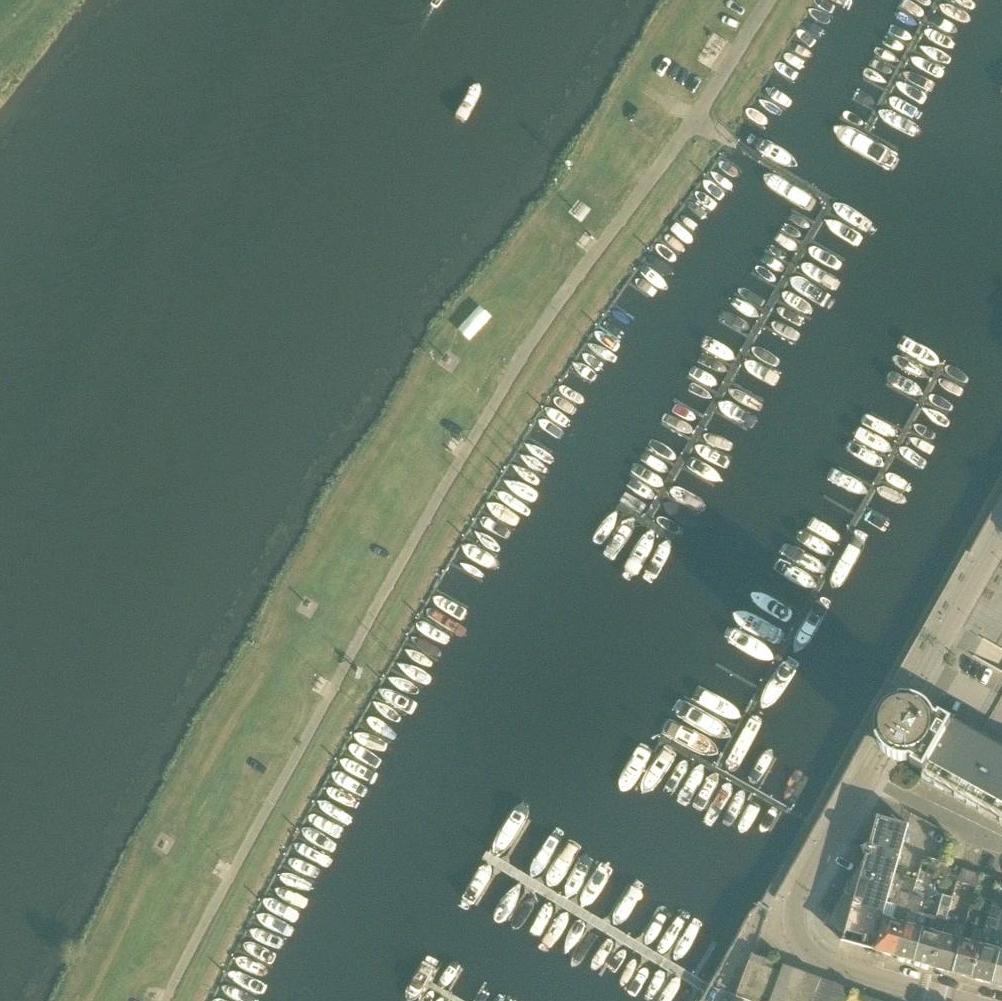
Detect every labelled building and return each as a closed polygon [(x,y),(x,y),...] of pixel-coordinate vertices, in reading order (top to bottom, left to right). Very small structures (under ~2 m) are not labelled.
[(911,766),(923,774),(950,726),(951,725),(938,717),(937,720),(934,718),(933,717),(933,716),(932,715),(930,712),(928,709),(925,707),(922,705),(919,703),(918,702),(917,702),(914,701),(911,700),(908,700),(905,700),(904,700),(900,700),(897,701),(893,702),(890,704),(887,706),(884,708),(881,711),(879,714),(877,717),(876,721),(875,725),(874,728),(874,732),(874,735),(875,738),(876,742),(877,745),(878,745),(878,746),(880,749),(882,751),(884,754),(887,756),(889,758),(890,758),(893,760),(895,761),(898,761),(901,762),(903,762),(905,762),(907,762),(909,762),(912,764),(911,766)] [(981,737),(980,736),(970,731),(962,726),(954,721),(953,721),(951,725),(950,726),(923,774),(921,777),(922,777),(1001,823),(1001,749),(981,737)] [(857,872),(893,882),(909,825),(878,816),(870,845),(868,845),(866,845),(864,847),(863,849),(863,850),(863,852),(865,854),(866,855),(857,872)] [(948,877),(951,869),(941,866),(938,874),(948,877)] [(980,879),(981,875),(963,869),(961,874),(961,873),(958,882),(977,888),(980,879)] [(887,902),(893,882),(857,872),(827,925),(844,935),(843,941),(873,950),(883,917),(887,902)] [(911,896),(912,895),(901,892),(898,902),(897,905),(887,902),(883,917),(873,950),(874,950),(874,951),(895,957),(912,897),(911,896)] [(948,916),(952,899),(942,896),(936,917),(933,916),(927,915),(914,963),(933,968),(948,916)] [(923,900),(913,897),(912,897),(895,957),(914,963),(927,915),(918,913),(923,900)] [(1001,915),(1001,910),(991,906),(987,921),(988,922),(971,979),(991,985),(1001,951),(1000,951),(1001,945),(1001,936),(996,934),(1001,915)] [(955,929),(958,919),(948,916),(933,968),(952,974),(962,940),(953,937),(955,929)] [(988,922),(987,921),(978,919),(974,929),(971,942),(962,940),(952,974),(971,979),(988,922)] [(1001,951),(991,985),(1001,988),(1001,952),(1001,951)] [(749,1000),(848,1000),(852,990),(765,958),(753,954),(737,997),(749,1000)]
